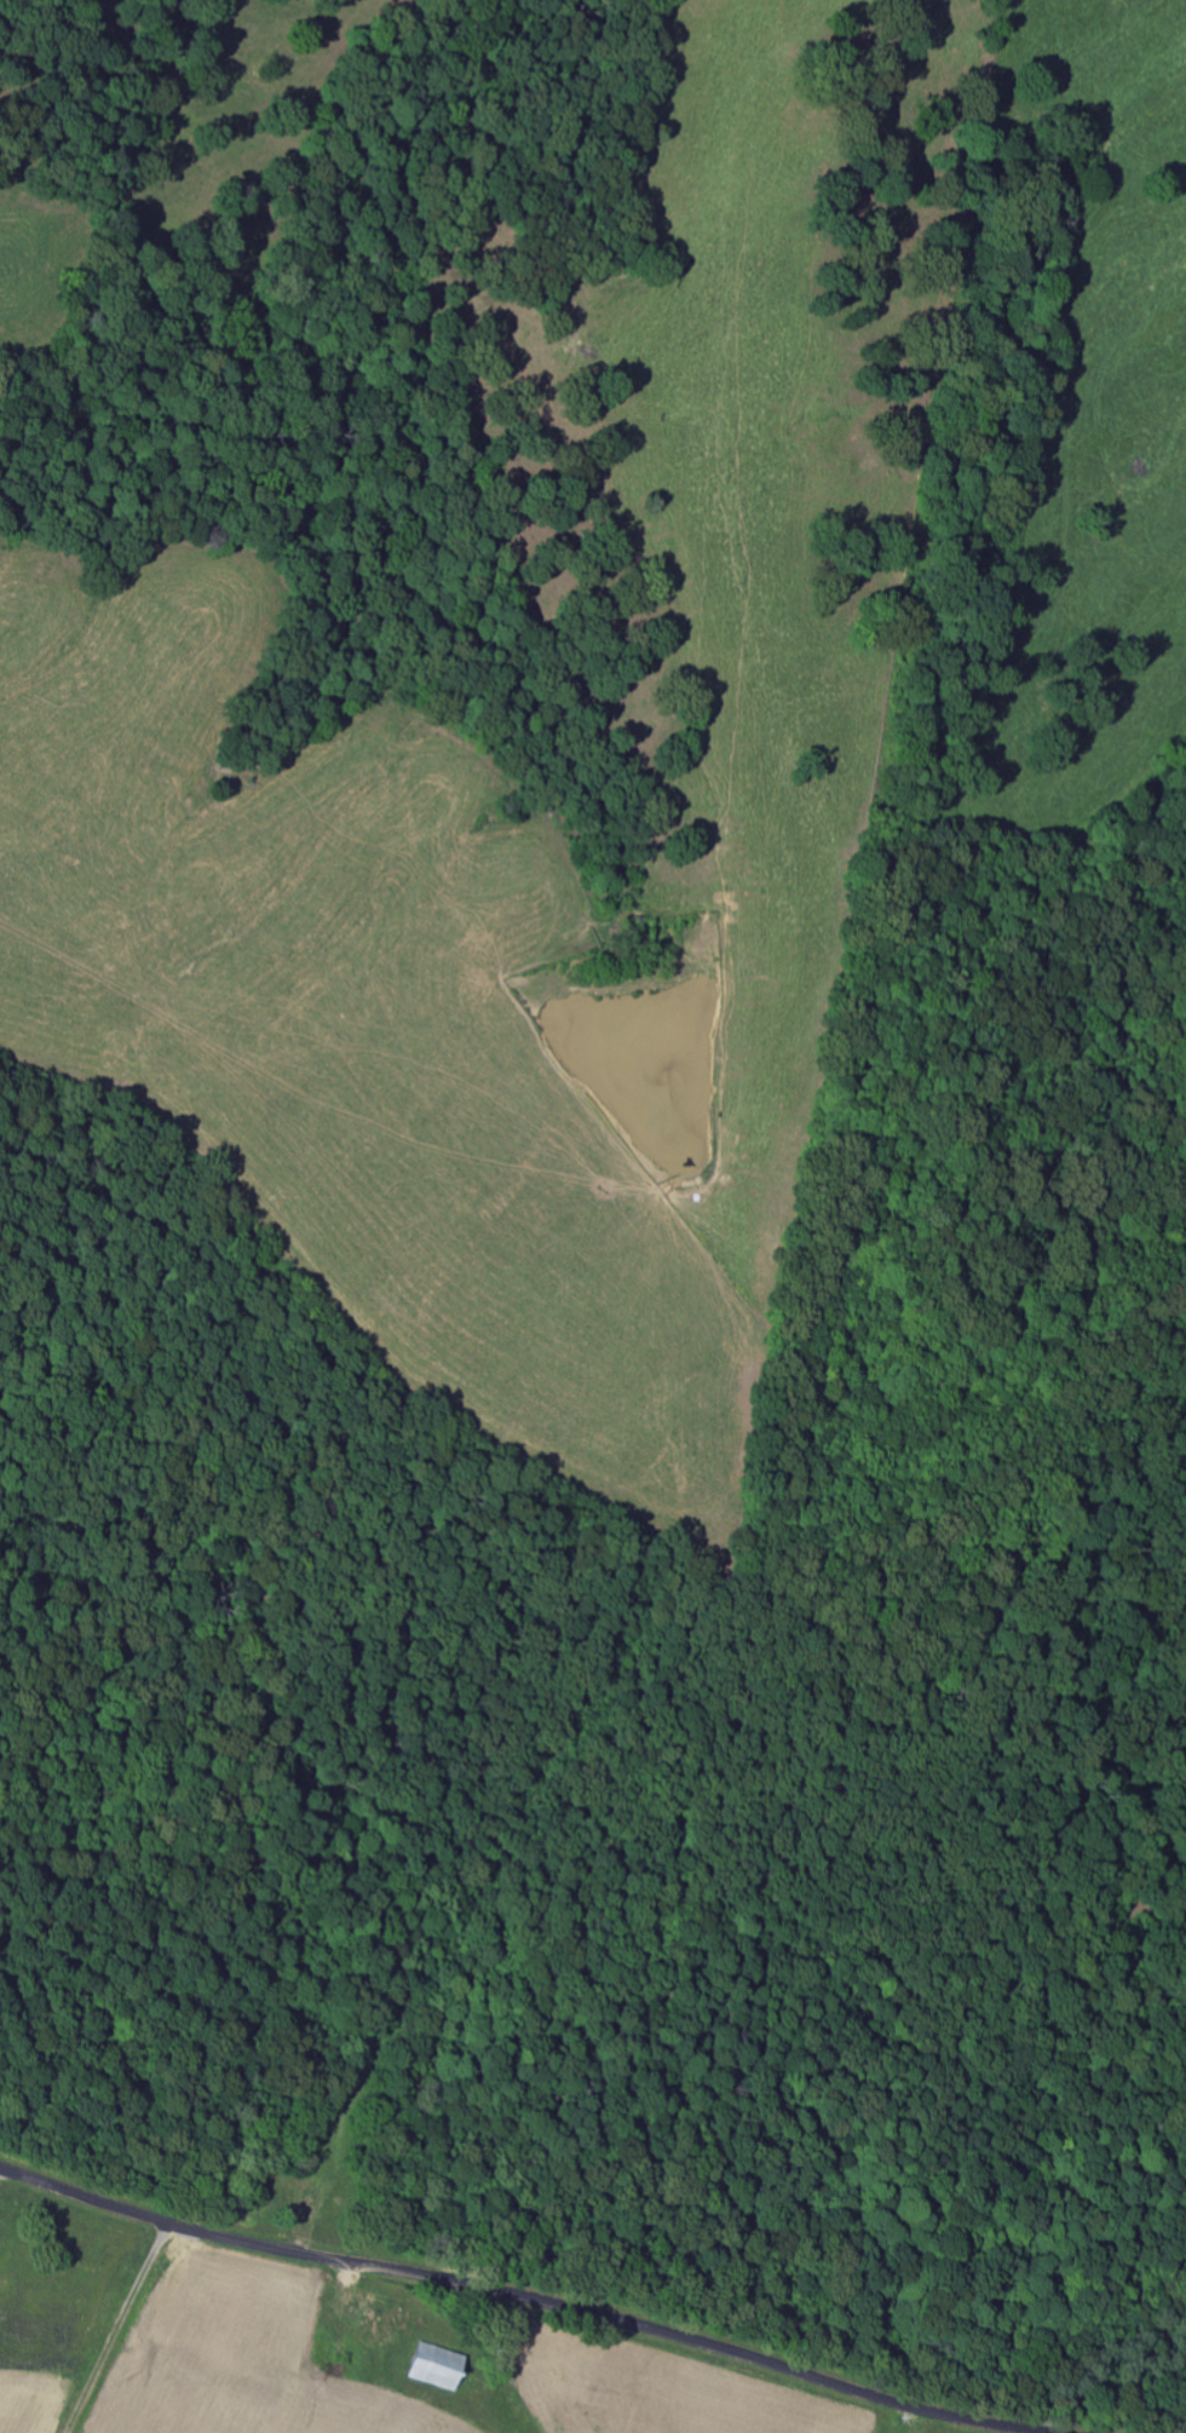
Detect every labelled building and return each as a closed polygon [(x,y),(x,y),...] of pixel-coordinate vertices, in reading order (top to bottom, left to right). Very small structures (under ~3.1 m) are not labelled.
[(413,2377),(460,2394),(473,2358),(426,2341),(413,2377)]
